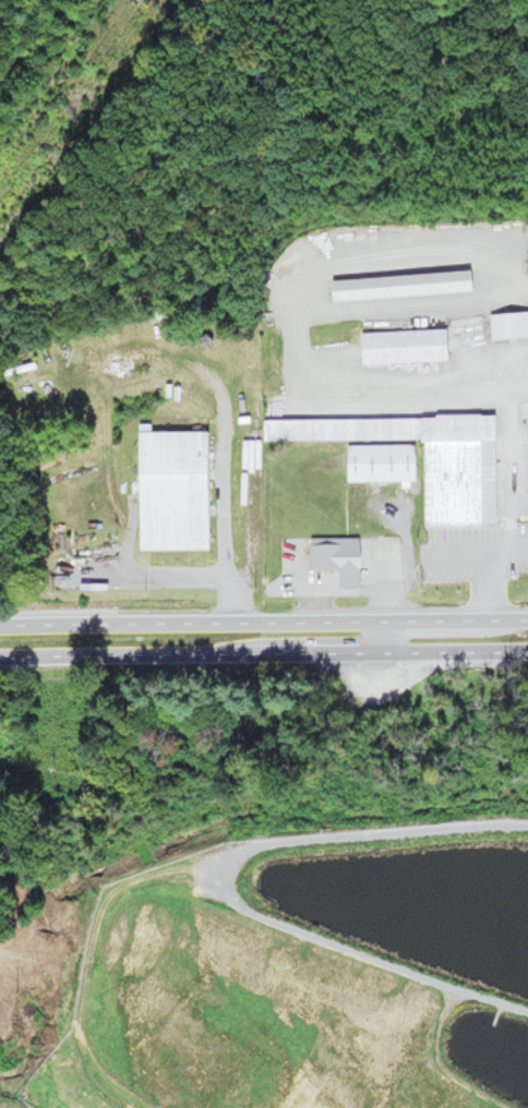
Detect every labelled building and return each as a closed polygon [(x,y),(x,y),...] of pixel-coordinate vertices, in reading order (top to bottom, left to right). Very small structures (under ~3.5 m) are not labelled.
[(323,281),(325,301),(466,294),(465,273),(323,281)] [(526,313),(484,314),(484,340),(526,340),(526,313)] [(355,366),(439,363),(438,331),(354,333),(355,366)] [(257,419),(258,443),(340,443),(340,483),(419,483),(419,527),(488,527),(488,419),(257,419)] [(207,432),(136,432),(136,448),(141,448),(141,552),(207,552),(207,432)] [(352,539),(304,540),(304,572),(332,572),(332,589),(353,589),(352,539)]
